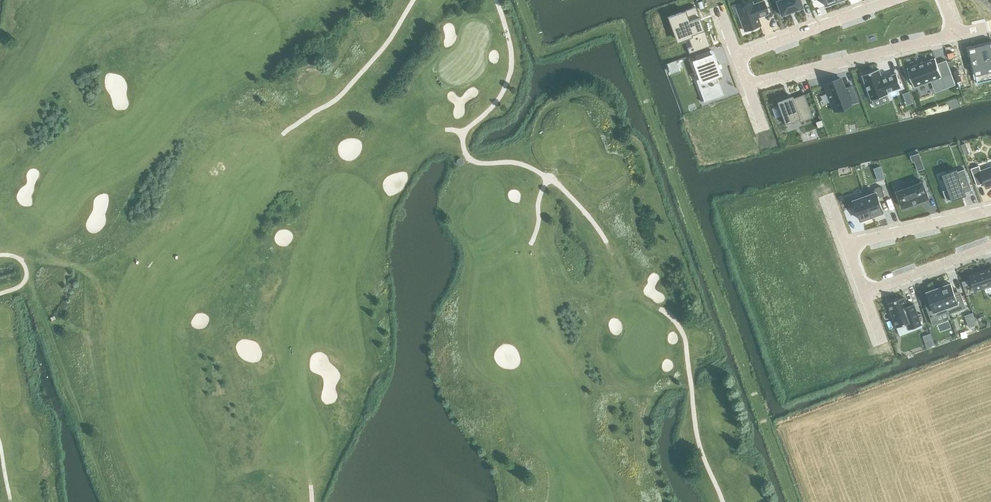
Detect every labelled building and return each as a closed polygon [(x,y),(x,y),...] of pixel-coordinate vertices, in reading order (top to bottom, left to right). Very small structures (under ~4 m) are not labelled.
[(736,8),(745,32),(762,26),(759,17),(770,14),(765,0),(764,0),(754,3),(754,1),(736,8)] [(776,1),(781,15),(803,7),(800,0),(778,0),(776,1)] [(670,17),(668,18),(672,28),(673,27),(677,40),(683,38),(691,35),(694,45),(687,48),(689,53),(699,50),(699,49),(697,50),(695,44),(707,40),(700,21),(698,22),(697,19),(700,18),(695,6),(670,15),(670,17)] [(969,48),(970,50),(976,76),(990,72),(990,43),(969,48)] [(696,61),(693,62),(698,73),(694,75),(695,76),(702,73),(706,86),(703,87),(704,88),(702,88),(706,99),(701,101),(721,94),(722,96),(714,73),(719,71),(717,66),(718,65),(717,61),(716,62),(715,60),(711,49),(694,56),(696,61)] [(935,57),(907,68),(914,87),(937,78),(942,90),(956,84),(946,60),(937,63),(935,57)] [(879,69),(863,75),(872,100),(888,94),(888,92),(902,87),(897,73),(882,78),(879,69)] [(841,78),(824,84),(834,111),(860,101),(855,87),(845,90),(841,78)] [(791,97),(777,102),(785,124),(799,119),(800,122),(812,118),(804,95),(792,99),(791,97)] [(971,168),(977,185),(985,182),(987,188),(990,186),(990,167),(981,171),(979,165),(971,168)] [(957,169),(943,174),(946,183),(948,188),(943,190),(947,201),(952,199),(952,201),(967,195),(965,192),(972,190),(965,169),(958,171),(957,169)] [(906,188),(897,191),(903,208),(929,198),(923,182),(914,185),(913,180),(904,184),(906,188)] [(875,190),(864,194),(873,216),(884,212),(879,198),(884,196),(881,186),(875,188),(875,190)] [(853,196),(846,198),(850,208),(856,206),(861,220),(873,216),(864,194),(853,198),(853,196)] [(970,275),(975,290),(990,284),(990,267),(970,275)] [(951,283),(939,288),(949,314),(966,307),(961,294),(955,296),(951,283)] [(932,304),(926,307),(933,325),(950,318),(949,314),(939,288),(927,292),(932,304)] [(904,297),(888,303),(897,327),(907,323),(909,329),(922,324),(914,302),(907,305),(904,297)]
